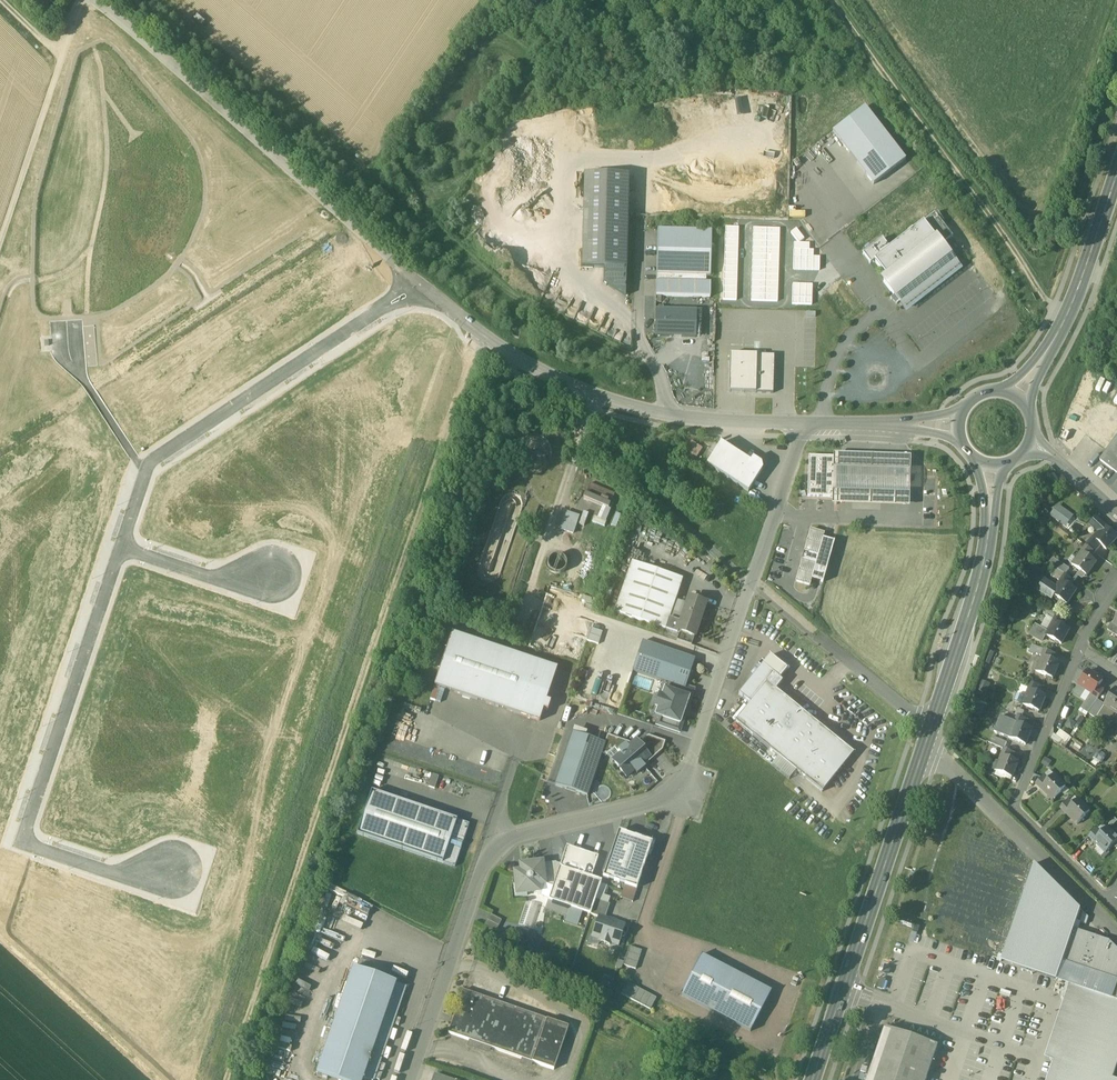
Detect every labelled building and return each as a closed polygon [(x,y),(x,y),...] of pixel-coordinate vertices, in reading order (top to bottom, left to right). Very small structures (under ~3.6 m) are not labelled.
[(874,185),(905,161),(865,111),(834,135),(874,185)] [(629,176),(584,175),(582,269),(604,269),(626,270),(629,176)] [(953,237),(934,214),(923,222),(942,246),(953,237)] [(889,249),(874,261),(874,262),(888,279),(883,282),(894,296),(891,298),(897,305),(899,303),(904,309),(958,267),(942,246),(923,222),(889,249)] [(792,234),(800,244),(805,240),(797,230),(792,234)] [(712,232),(658,231),(656,298),(710,299),(710,284),(706,284),(706,277),(711,277),(712,232)] [(882,240),(863,255),(870,265),(874,262),(874,261),(889,249),(882,240)] [(626,270),(604,269),(603,282),(626,297),(626,270)] [(697,312),(656,311),(655,337),(696,338),(697,312)] [(775,356),(729,355),(728,393),(774,395),(775,356)] [(551,459),(553,452),(551,445),(547,438),(541,434),(533,433),(526,434),(520,439),(516,445),(514,452),(516,460),(520,466),(526,470),(534,471),(541,470),(547,465),(551,459)] [(1100,460),(1116,473),(1116,437),(1100,460)] [(703,449),(692,442),(689,447),(700,454),(703,449)] [(750,463),(720,444),(718,447),(714,454),(707,465),(748,493),(762,471),(761,465),(752,460),(750,463)] [(714,444),(710,451),(714,454),(718,447),(714,444)] [(700,454),(689,447),(686,451),(697,459),(700,454)] [(911,457),(833,455),(833,458),(837,458),(835,498),(832,498),(832,506),(909,508),(911,457)] [(833,458),(809,457),(808,497),(832,498),(835,498),(837,458),(833,458)] [(616,494),(591,484),(585,499),(599,505),(610,509),(616,494)] [(631,489),(623,487),(621,492),(630,495),(631,489)] [(502,498),(501,500),(478,569),(477,573),(478,577),(481,581),(485,583),(489,584),(494,583),(497,580),(500,577),(523,508),(523,504),(522,500),(520,496),(516,494),(512,493),(508,493),(505,495),(503,496),(502,498)] [(540,503),(533,522),(539,524),(546,505),(540,503)] [(610,509),(599,505),(594,518),(604,522),(610,509)] [(1061,512),(1057,509),(1052,516),(1066,527),(1074,516),(1063,509),(1061,512)] [(582,511),(578,523),(585,525),(589,513),(582,511)] [(579,517),(566,512),(561,529),(573,533),(579,517)] [(1104,525),(1096,517),(1090,523),(1099,531),(1104,525)] [(1093,537),(1101,545),(1107,550),(1116,538),(1116,536),(1104,525),(1099,531),(1093,537)] [(824,535),(811,531),(796,582),(810,586),(812,580),(823,539),(824,535)] [(1101,545),(1093,537),(1089,542),(1097,550),(1101,545)] [(834,542),(823,539),(812,580),(823,583),(834,542)] [(1097,550),(1089,542),(1086,545),(1086,546),(1094,552),(1097,550)] [(1086,546),(1072,564),(1087,575),(1097,562),(1091,558),(1095,552),(1094,552),(1086,546)] [(566,568),(567,564),(566,560),(564,557),(561,555),(557,554),(554,555),(551,557),(549,560),(548,564),(549,568),(551,571),(554,573),(558,574),(561,573),(564,571),(566,568)] [(1058,581),(1067,566),(1057,561),(1049,576),(1058,581)] [(683,580),(632,563),(615,613),(665,630),(669,620),(670,619),(683,580)] [(1065,574),(1052,594),(1067,604),(1076,590),(1070,586),(1074,581),(1065,574)] [(680,624),(678,632),(680,633),(694,638),(706,604),(689,598),(680,624)] [(1066,620),(1057,615),(1054,620),(1054,621),(1063,626),(1066,620)] [(1054,620),(1048,617),(1042,628),(1048,631),(1046,635),(1062,644),(1070,630),(1063,626),(1054,621),(1054,620)] [(680,624),(669,620),(665,630),(677,634),(678,632),(680,624)] [(1113,626),(1113,625),(1111,624),(1108,630),(1116,636),(1116,635),(1116,629),(1113,626)] [(1042,628),(1036,625),(1030,635),(1042,642),(1046,635),(1048,631),(1042,628)] [(597,643),(600,632),(589,628),(585,640),(597,643)] [(558,669),(452,633),(435,686),(540,721),(544,710),(548,712),(551,703),(547,701),(558,669)] [(694,638),(680,633),(677,641),(692,646),(694,638)] [(696,661),(644,643),(634,672),(674,686),(686,690),(687,688),(696,661)] [(1027,652),(1039,657),(1042,648),(1031,643),(1027,652)] [(1055,654),(1045,650),(1036,672),(1053,679),(1059,663),(1053,661),(1055,654)] [(787,670),(770,656),(762,666),(774,675),(779,680),(787,670)] [(762,666),(739,695),(750,704),(767,683),(767,684),(774,675),(762,666)] [(1089,671),(1079,687),(1091,695),(1093,696),(1099,687),(1103,680),(1089,671)] [(986,694),(990,683),(980,680),(976,690),(986,694)] [(767,684),(767,683),(750,704),(735,722),(822,793),(854,753),(767,684)] [(1026,697),(1023,705),(1040,712),(1046,696),(1039,693),(1042,687),(1032,683),(1026,697)] [(672,693),(689,699),(693,690),(687,688),(686,690),(674,686),(672,693)] [(1091,695),(1079,687),(1075,693),(1087,701),(1091,695)] [(1087,701),(1082,709),(1089,714),(1098,700),(1104,690),(1099,687),(1093,696),(1091,695),(1087,701)] [(1116,689),(1105,705),(1105,706),(1116,713),(1116,690),(1116,689)] [(672,693),(665,690),(656,716),(680,725),(689,699),(672,693)] [(1026,697),(1018,694),(1015,701),(1023,705),(1026,697)] [(1098,700),(1089,714),(1097,719),(1100,713),(1105,706),(1105,705),(1098,700)] [(969,714),(982,718),(986,705),(973,701),(969,714)] [(1105,706),(1100,713),(1104,715),(1116,724),(1116,723),(1116,713),(1105,706)] [(1018,716),(1009,737),(1026,745),(1032,729),(1026,726),(1028,720),(1018,716)] [(1064,724),(1071,730),(1076,724),(1069,718),(1064,724)] [(677,734),(680,725),(662,719),(659,728),(677,734)] [(574,734),(556,785),(587,797),(602,754),(605,745),(574,734)] [(1063,740),(1054,734),(1051,739),(1059,745),(1063,740)] [(1003,748),(1006,741),(992,735),(989,743),(1003,748)] [(605,745),(602,754),(608,756),(616,749),(621,756),(632,747),(630,744),(608,736),(605,745)] [(649,736),(639,746),(648,757),(659,748),(662,742),(649,736)] [(639,746),(637,743),(632,747),(621,756),(613,763),(626,778),(635,771),(638,775),(646,768),(643,764),(649,758),(648,757),(639,746)] [(1005,749),(996,770),(1012,777),(1019,762),(1012,759),(1015,753),(1005,749)] [(1093,759),(1100,764),(1106,755),(1099,750),(1093,759)] [(434,789),(438,777),(431,774),(427,787),(434,789)] [(1054,776),(1050,780),(1045,776),(1037,784),(1053,801),(1066,788),(1054,776)] [(457,821),(372,792),(357,835),(443,864),(457,821)] [(1091,812),(1079,800),(1074,805),(1069,801),(1061,809),(1078,825),(1091,812)] [(457,821),(443,864),(455,868),(470,825),(457,821)] [(1097,829),(1090,837),(1106,853),(1116,842),(1116,838),(1107,828),(1102,834),(1097,829)] [(645,840),(619,832),(603,878),(637,889),(648,855),(650,856),(655,842),(646,838),(645,840)] [(598,857),(567,846),(561,865),(553,887),(549,901),(591,915),(596,900),(602,882),(591,878),(598,857)] [(556,863),(542,864),(544,885),(553,887),(561,865),(556,864),(556,863)] [(542,864),(521,866),(522,873),(515,873),(516,885),(514,885),(515,898),(527,896),(527,893),(539,892),(538,885),(544,885),(542,864)] [(1003,957),(1059,975),(1063,963),(1074,930),(1081,910),(1035,864),(1003,957)] [(608,904),(596,900),(591,915),(599,918),(603,919),(608,904)] [(539,906),(526,902),(519,925),(531,929),(539,906)] [(502,921),(490,914),(484,926),(496,932),(502,921)] [(603,919),(599,918),(593,937),(601,940),(600,942),(610,945),(610,943),(618,945),(620,939),(625,937),(622,932),(624,926),(603,919)] [(1081,1000),(1072,997),(1070,1003),(1069,1003),(1052,1055),(1061,1058),(1053,1079),(1116,1079),(1112,1078),(1116,1065),(1116,949),(1109,942),(1074,930),(1063,963),(1116,981),(1111,998),(1084,989),(1081,1000)] [(640,958),(642,952),(630,947),(628,953),(640,958)] [(638,964),(640,958),(628,953),(626,959),(638,964)] [(771,991),(702,955),(681,995),(751,1032),(771,991)] [(636,970),(638,964),(626,959),(623,966),(636,970)] [(317,1075),(333,1079),(363,1079),(364,1079),(367,1079),(375,1079),(407,987),(354,969),(317,1075)] [(621,994),(627,997),(633,985),(627,982),(621,994)] [(627,997),(633,1001),(639,989),(633,985),(627,997)] [(633,1001),(639,1004),(645,992),(639,989),(633,1001)] [(569,1027),(463,990),(449,1033),(554,1070),(569,1027)] [(639,1004),(645,1007),(651,995),(645,992),(639,1004)] [(645,1007),(650,1010),(657,998),(651,995),(645,1007)] [(937,1046),(884,1028),(867,1079),(925,1079),(937,1046)]
